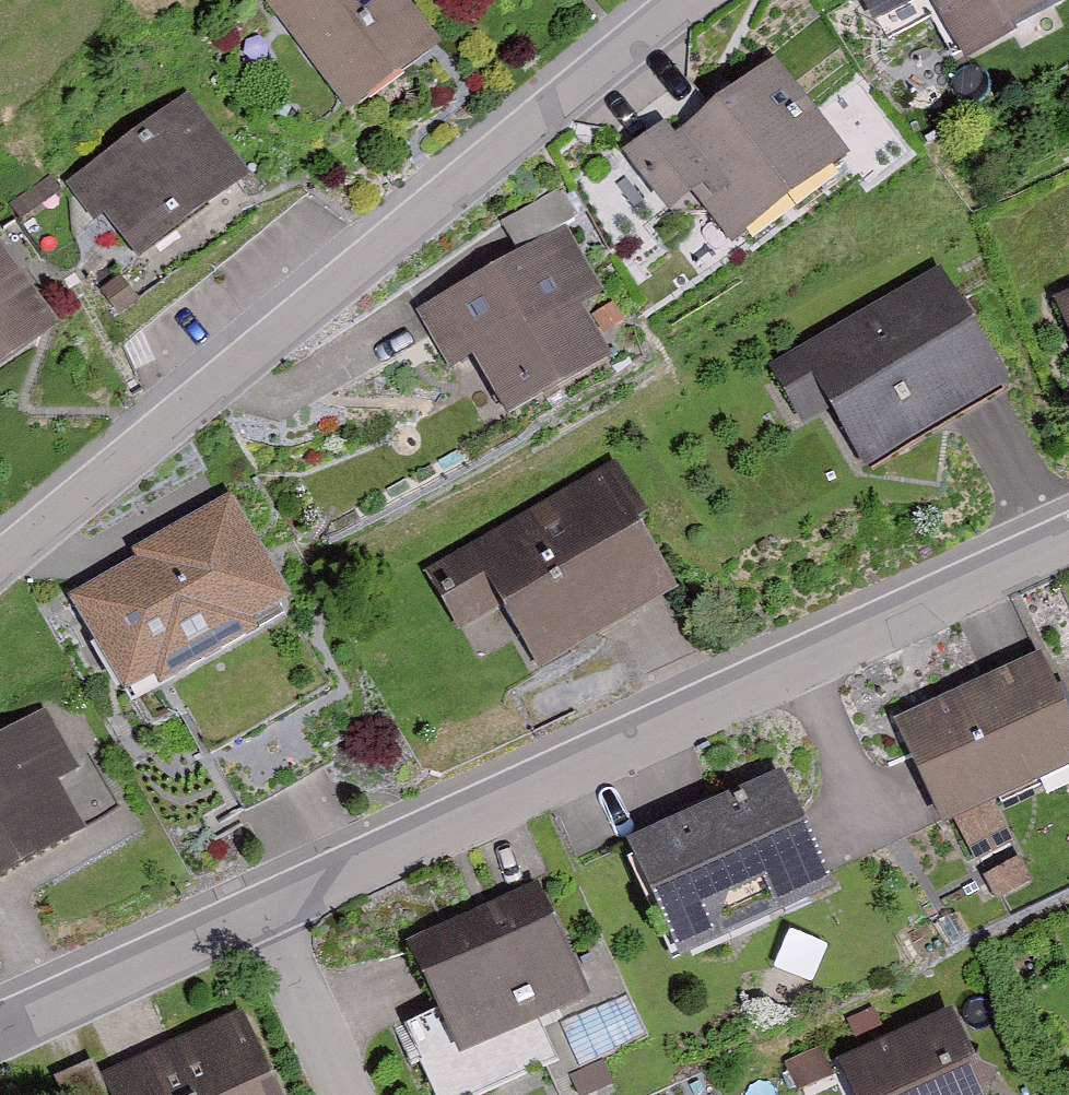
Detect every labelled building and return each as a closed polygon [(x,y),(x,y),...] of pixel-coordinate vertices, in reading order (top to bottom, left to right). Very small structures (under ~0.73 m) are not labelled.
[(253,6),(321,114),(412,57),(376,0),(263,0),(253,6)] [(947,62),(1068,3),(1068,0),(916,0),(947,62)] [(634,124),(596,151),(648,222),(674,203),(706,247),(822,163),(749,63),(645,138),(634,124)] [(170,112),(65,178),(117,262),(223,197),(170,112)] [(552,242),(407,311),(435,371),(447,365),(476,424),(584,373),(556,315),(581,303),(552,242)] [(37,265),(74,310),(99,289),(63,245),(37,265)] [(929,280),(766,370),(797,425),(809,418),(837,468),(988,384),(929,280)] [(32,335),(0,284),(0,355),(32,335)] [(1033,309),(1068,392),(1068,293),(1033,309)] [(609,473),(421,563),(451,625),(485,609),(515,669),(668,596),(609,473)] [(120,566),(52,601),(97,688),(263,602),(212,504),(114,554),(120,566)] [(1020,664),(886,722),(929,822),(1064,764),(1020,664)] [(39,718),(0,738),(0,863),(62,831),(40,789),(68,774),(39,718)] [(813,895),(767,777),(614,837),(660,955),(813,895)] [(531,887),(394,941),(434,1044),(571,991),(531,887)] [(86,1070),(96,1094),(257,1094),(224,1015),(86,1070)] [(829,1070),(839,1094),(965,1094),(937,1027),(829,1070)]
